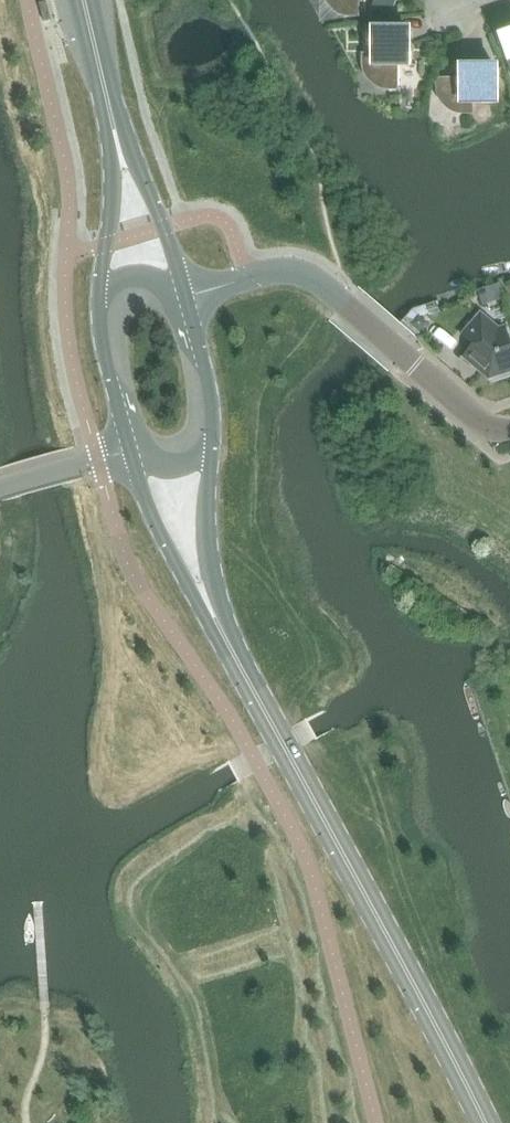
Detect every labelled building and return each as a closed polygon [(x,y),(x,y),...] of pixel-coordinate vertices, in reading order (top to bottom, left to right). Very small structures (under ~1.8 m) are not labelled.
[(329,3),(331,6),(334,10),(338,12),(341,14),(346,15),(350,15),(360,15),(360,0),(327,0),(329,3)] [(372,7),(380,11),(384,0),(375,0),(372,7)] [(409,67),(409,31),(373,31),(373,46),(374,46),(374,54),(364,54),(364,65),(364,66),(365,69),(365,72),(366,74),(367,76),(369,78),(370,80),(373,83),(375,84),(377,86),(380,87),(383,88),(385,89),(388,89),(398,89),(398,67),(409,67)] [(501,38),(509,63),(509,35),(501,38)] [(496,104),(496,69),(461,68),(461,79),(438,78),(438,88),(439,93),(440,97),(442,101),(444,104),(447,107),(451,110),(455,111),(459,112),(463,113),(473,113),(473,103),(481,103),(481,104),(496,104)] [(498,286),(477,292),(482,306),(503,300),(498,286)] [(481,315),(462,336),(474,346),(464,358),(493,383),(509,377),(509,345),(504,328),(499,330),(481,315)]
